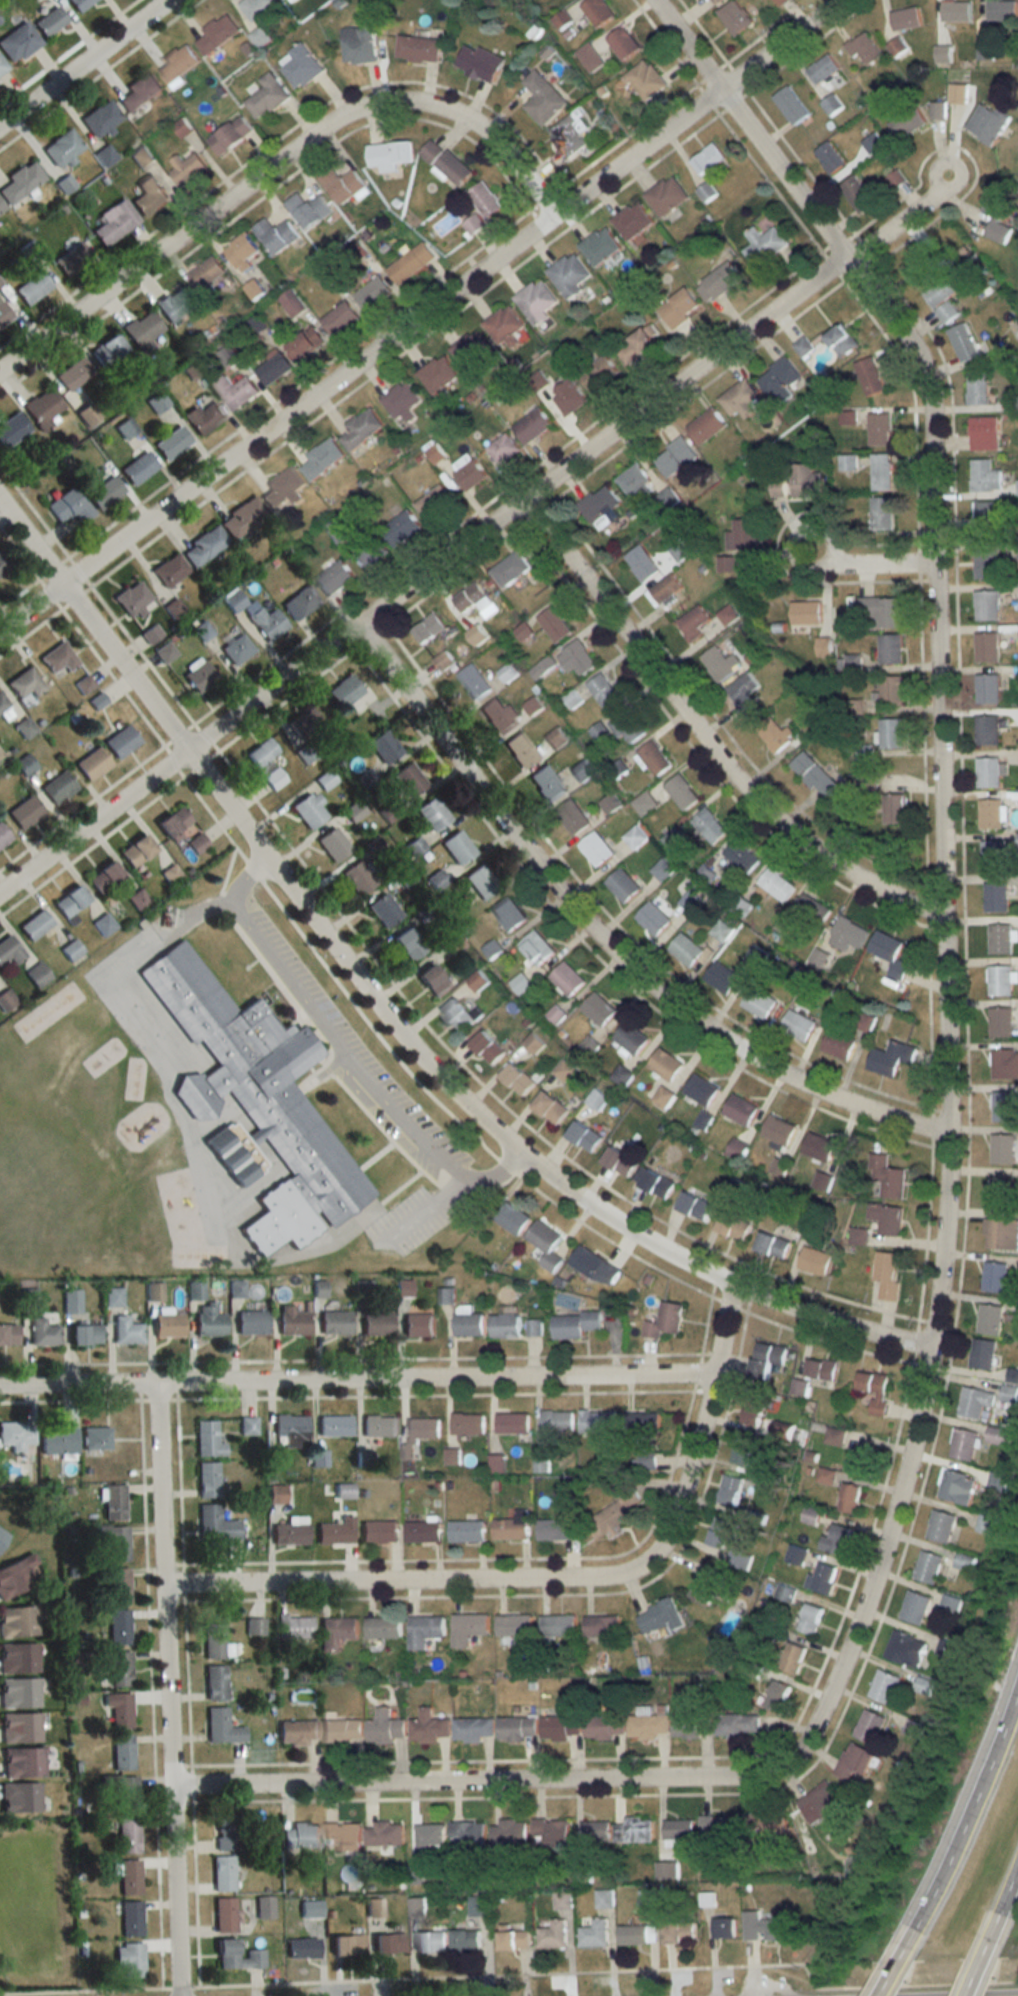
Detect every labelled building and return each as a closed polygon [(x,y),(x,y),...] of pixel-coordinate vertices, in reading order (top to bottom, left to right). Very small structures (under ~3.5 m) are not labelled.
[(77,12),(96,0),(69,0),(77,12)] [(254,22),(280,1),(280,0),(242,0),(238,3),(254,22)] [(614,15),(604,0),(586,0),(580,4),(596,27),(614,15)] [(716,10),(732,36),(752,24),(737,0),(732,0),(716,10)] [(1016,0),(987,0),(987,20),(1016,20),(1016,0)] [(969,21),(969,1),(942,1),(942,21),(969,21)] [(32,22),(43,37),(67,21),(56,5),(32,22)] [(921,25),(916,6),(889,13),(893,31),(921,25)] [(240,33),(228,12),(201,28),(205,34),(195,40),(203,54),(240,33)] [(23,20),(0,38),(0,49),(12,64),(40,41),(23,20)] [(344,63),(376,61),(373,25),(341,27),(344,63)] [(622,60),(639,48),(623,25),(605,37),(622,60)] [(850,57),(860,52),(865,63),(879,57),(868,33),(844,43),(850,57)] [(440,38),(398,35),(396,58),(438,61),(440,38)] [(893,58),(906,49),(898,37),(885,45),(893,58)] [(504,59),(467,41),(454,66),(492,84),(504,59)] [(276,62),(298,90),(324,70),(302,42),(276,62)] [(575,52),(590,72),(603,62),(588,42),(575,52)] [(934,45),(934,62),(950,62),(950,45),(934,45)] [(839,69),(828,54),(806,69),(817,85),(839,69)] [(623,76),(644,102),(666,84),(645,58),(623,76)] [(567,102),(534,69),(521,82),(535,96),(523,107),(542,127),(567,102)] [(162,89),(148,70),(126,87),(130,92),(118,100),(129,114),(162,89)] [(264,87),(244,101),(257,120),(290,97),(271,71),(259,80),(264,87)] [(966,84),(948,84),(948,104),(966,104),(966,84)] [(793,126),(808,114),(787,85),(772,97),(793,126)] [(842,107),(832,94),(820,103),(830,116),(842,107)] [(98,139),(122,116),(105,99),(81,121),(98,139)] [(992,145),(1008,117),(981,101),(965,129),(992,145)] [(943,103),(931,103),(931,118),(943,118),(943,103)] [(887,123),(898,140),(926,124),(915,106),(887,123)] [(566,158),(587,142),(580,132),(585,129),(573,112),(546,132),(566,158)] [(253,131),(241,115),(207,139),(219,155),(253,131)] [(84,148),(69,128),(42,148),(56,168),(84,148)] [(870,155),(883,145),(874,132),(860,142),(870,155)] [(432,138),(419,153),(458,187),(471,171),(432,138)] [(411,141),(366,145),(368,166),(379,165),(380,170),(395,169),(394,163),(413,161),(411,141)] [(845,164),(829,141),(814,152),(830,175),(845,164)] [(690,161),(703,176),(724,157),(711,142),(690,161)] [(131,155),(141,169),(152,160),(143,147),(131,155)] [(183,161),(178,154),(169,161),(174,168),(170,171),(183,188),(209,169),(196,152),(183,161)] [(45,182),(34,162),(0,181),(0,193),(6,204),(45,182)] [(318,177),(340,205),(365,186),(352,169),(340,178),(331,167),(318,177)] [(891,189),(904,180),(897,169),(884,179),(891,189)] [(142,193),(131,200),(142,217),(169,199),(152,173),(136,184),(142,193)] [(644,195),(661,217),(688,197),(671,174),(644,195)] [(838,187),(860,214),(875,201),(853,175),(838,187)] [(502,206),(483,179),(466,192),(486,218),(502,206)] [(996,220),(1008,192),(992,185),(980,211),(991,215),(983,235),(1005,245),(1012,227),(996,220)] [(318,194),(307,204),(297,192),(284,203),(306,231),(331,210),(318,194)] [(139,220),(123,198),(88,223),(104,246),(139,220)] [(627,242),(654,224),(638,201),(611,219),(627,242)] [(483,225),(476,214),(462,223),(470,234),(483,225)] [(277,256),(299,234),(284,219),(275,228),(265,217),(251,230),(277,256)] [(621,248),(605,226),(579,244),(594,267),(621,248)] [(755,268),(788,245),(774,226),(762,236),(754,226),(744,233),(752,244),(742,251),(755,268)] [(252,264),(250,261),(261,252),(245,232),(223,250),(241,273),(252,264)] [(53,261),(66,277),(92,257),(78,241),(53,261)] [(399,285),(435,257),(422,241),(386,268),(399,285)] [(544,269),(565,254),(568,257),(575,252),(578,256),(577,256),(590,274),(577,283),(581,289),(568,299),(548,273),(547,273),(544,269)] [(207,293),(226,269),(208,254),(189,278),(207,293)] [(933,278),(915,255),(900,267),(917,290),(933,278)] [(742,279),(728,261),(695,285),(709,304),(742,279)] [(52,286),(40,269),(14,289),(26,306),(52,286)] [(365,310),(391,292),(379,275),(353,293),(365,310)] [(959,314),(947,297),(955,291),(945,277),(922,293),(944,324),(959,314)] [(512,295),(533,280),(535,283),(542,278),(545,282),(544,283),(558,300),(545,310),(549,315),(534,326),(512,295)] [(196,308),(184,286),(155,301),(167,323),(196,308)] [(673,329),(701,307),(685,287),(657,309),(673,329)] [(277,299),(293,318),(305,307),(290,288),(277,299)] [(13,316),(0,300),(0,326),(13,316)] [(320,320),(333,337),(358,316),(345,300),(320,320)] [(498,345),(524,327),(509,304),(482,321),(498,345)] [(122,327),(138,349),(163,330),(148,309),(122,327)] [(978,355),(964,322),(946,330),(960,362),(978,355)] [(825,337),(841,357),(858,344),(841,323),(825,337)] [(324,342),(312,326),(286,345),(298,362),(324,342)] [(658,344),(647,327),(615,349),(626,366),(658,344)] [(493,347),(471,328),(449,353),(471,372),(493,347)] [(102,368),(127,350),(115,332),(90,350),(102,368)] [(267,385),(292,368),(280,351),(255,368),(267,385)] [(458,376),(443,354),(416,372),(431,394),(458,376)] [(618,373),(604,354),(577,375),(591,393),(618,373)] [(778,406),(793,395),(787,387),(801,377),(786,356),(757,377),(778,406)] [(855,363),(866,396),(884,390),(872,356),(855,363)] [(55,374),(65,391),(92,374),(82,357),(55,374)] [(986,405),(986,372),(965,372),(965,405),(986,405)] [(233,386),(224,375),(212,384),(234,412),(259,392),(246,376),(233,386)] [(553,387),(569,375),(587,399),(564,415),(563,412),(564,412),(552,396),(557,393),(553,387)] [(406,412),(406,411),(421,400),(406,379),(380,398),(396,419),(406,412)] [(748,403),(758,397),(745,379),(718,398),(731,417),(739,411),(744,419),(754,412),(748,403)] [(62,401),(42,387),(25,413),(45,426),(62,401)] [(1017,413),(1017,398),(1006,398),(1006,413),(1017,413)] [(183,415),(199,437),(225,417),(212,400),(199,411),(195,405),(183,415)] [(511,425),(538,404),(552,423),(525,444),(511,425)] [(685,426),(712,405),(727,424),(699,445),(685,426)] [(351,452),(383,424),(368,406),(345,427),(348,429),(338,438),(351,452)] [(18,411),(0,421),(0,446),(2,448),(30,432),(18,411)] [(888,445),(888,413),(868,413),(868,445),(888,445)] [(997,417),(969,417),(970,450),(998,450),(997,417)] [(125,438),(137,430),(128,418),(116,426),(125,438)] [(154,444),(166,461),(191,441),(179,425),(154,444)] [(485,446),(506,430),(519,448),(498,464),(496,461),(497,460),(485,446)] [(309,460),(300,467),(311,481),(345,455),(331,436),(305,455),(309,460)] [(653,458),(668,478),(697,456),(681,436),(653,458)] [(158,466),(146,450),(120,470),(133,485),(158,466)] [(487,476),(468,453),(450,467),(468,491),(487,476)] [(871,490),(890,490),(890,453),(871,453),(871,490)] [(854,470),(855,456),(841,456),(840,469),(854,470)] [(970,491),(1000,491),(1000,470),(990,470),(990,459),(970,459),(970,491)] [(632,499),(639,494),(641,497),(654,487),(636,464),(616,478),(632,499)] [(820,473),(811,473),(811,464),(790,464),(790,496),(820,496),(820,473)] [(300,498),(295,490),(305,484),(294,465),(265,482),(270,490),(262,495),(274,514),(300,498)] [(99,510),(125,492),(112,475),(87,494),(99,510)] [(770,496),(783,496),(783,479),(770,479),(770,496)] [(413,503),(425,521),(454,502),(442,484),(413,503)] [(613,509),(621,504),(608,484),(578,501),(595,531),(618,518),(613,509)] [(93,514),(71,485),(46,505),(59,522),(73,512),(81,523),(93,514)] [(656,496),(666,509),(678,500),(668,487),(656,496)] [(267,514),(254,495),(219,518),(232,538),(267,514)] [(871,497),(871,530),(891,530),(891,497),(871,497)] [(973,501),(973,524),(1002,524),(1002,501),(973,501)] [(394,547),(421,527),(407,509),(380,528),(394,547)] [(755,518),(732,518),(732,531),(725,531),(725,549),(755,549),(755,518)] [(229,541),(215,524),(181,551),(195,568),(229,541)] [(354,549),(368,567),(388,552),(374,533),(354,549)] [(679,563),(691,551),(680,539),(668,550),(679,563)] [(659,569),(640,544),(623,557),(642,582),(659,569)] [(973,578),(996,578),(996,549),(973,549),(973,578)] [(530,569),(518,551),(489,570),(501,588),(530,569)] [(0,552),(0,574),(11,566),(0,552)] [(165,588),(189,572),(176,553),(152,568),(165,588)] [(737,556),(717,556),(717,572),(737,571),(737,556)] [(314,579),(328,597),(354,577),(340,558),(314,579)] [(682,588),(671,573),(645,591),(656,606),(682,588)] [(144,610),(141,607),(152,598),(136,579),(113,599),(132,621),(144,610)] [(464,613),(475,604),(486,619),(498,610),(476,581),(453,599),(464,613)] [(321,602),(308,584),(285,600),(298,618),(321,602)] [(233,612),(245,602),(235,590),(223,599),(233,612)] [(997,620),(997,591),(973,591),(973,620),(997,620)] [(877,628),(899,628),(899,598),(858,598),(858,617),(877,617),(877,628)] [(790,601),(790,625),(819,625),(819,601),(790,601)] [(738,616),(729,604),(716,613),(725,626),(738,616)] [(698,628),(709,618),(697,605),(675,623),(692,642),(703,633),(698,628)] [(265,614),(259,606),(247,616),(268,642),(288,625),(273,607),(265,614)] [(571,630),(551,606),(535,619),(556,644),(571,630)] [(444,628),(434,613),(411,630),(422,645),(444,628)] [(203,640),(212,632),(203,621),(194,629),(203,640)] [(532,632),(523,623),(515,631),(524,640),(532,632)] [(149,644),(162,634),(154,624),(141,633),(149,644)] [(997,632),(974,632),(974,662),(997,662),(997,632)] [(233,666),(254,651),(241,633),(220,647),(233,666)] [(878,635),(878,665),(901,665),(901,635),(878,635)] [(78,663),(62,641),(40,658),(56,679),(78,663)] [(161,663),(176,656),(169,641),(154,648),(161,663)] [(564,672),(576,668),(578,674),(592,670),(584,642),(558,649),(564,672)] [(697,658),(717,684),(734,670),(714,645),(697,658)] [(454,661),(444,651),(432,662),(442,672),(454,661)] [(554,664),(548,656),(529,671),(535,678),(554,664)] [(216,674),(198,659),(182,677),(200,693),(216,674)] [(491,689),(472,663),(455,676),(474,701),(491,689)] [(44,689),(29,667),(7,682),(22,704),(44,689)] [(747,695),(759,687),(748,672),(724,689),(743,715),(755,707),(747,695)] [(619,701),(603,673),(586,682),(602,710),(619,701)] [(378,699),(368,686),(362,690),(350,674),(326,692),(341,711),(351,703),(359,713),(378,699)] [(998,674),(975,674),(975,704),(998,704),(998,674)] [(901,676),(879,676),(879,706),(901,706),(901,676)] [(9,707),(0,694),(0,714),(9,707)] [(107,704),(102,694),(89,700),(95,710),(107,704)] [(480,709),(498,735),(514,723),(496,698),(480,709)] [(530,714),(541,707),(538,703),(535,705),(532,700),(524,705),(530,714)] [(627,746),(646,731),(626,706),(607,721),(627,746)] [(287,722),(297,738),(320,722),(309,707),(287,722)] [(998,716),(975,716),(975,746),(998,746),(998,716)] [(793,743),(789,727),(778,730),(776,719),(759,723),(765,750),(793,743)] [(901,749),(901,720),(879,720),(879,749),(901,749)] [(140,742),(125,724),(103,743),(117,760),(140,742)] [(554,750),(567,740),(557,727),(544,737),(554,750)] [(384,766),(402,753),(385,729),(367,743),(384,766)] [(523,770),(539,758),(520,732),(503,744),(523,770)] [(244,754),(271,791),(285,781),(269,759),(278,752),(268,738),(244,754)] [(671,765),(654,738),(636,750),(653,777),(671,765)] [(316,756),(306,745),(296,753),(306,765),(316,756)] [(111,766),(97,747),(74,764),(88,783),(111,766)] [(788,766),(821,799),(836,784),(803,751),(788,766)] [(15,764),(24,776),(36,766),(26,755),(15,764)] [(976,787),(1002,787),(1002,766),(1000,766),(1000,758),(976,758),(976,787)] [(572,769),(580,782),(594,773),(585,760),(572,769)] [(392,775),(409,798),(427,785),(410,762),(392,775)] [(528,777),(548,803),(564,791),(544,765),(528,777)] [(77,789),(64,770),(40,787),(53,806),(77,789)] [(322,791),(336,782),(328,771),(315,780),(322,791)] [(662,787),(683,812),(699,798),(678,773),(662,787)] [(311,791),(291,807),(309,830),(328,815),(311,791)] [(606,814),(620,806),(612,794),(599,802),(606,814)] [(881,824),(905,824),(905,794),(867,794),(867,811),(881,811),(881,824)] [(19,831),(44,815),(31,796),(7,812),(19,831)] [(416,809),(432,832),(450,819),(434,796),(416,809)] [(552,812),(571,837),(589,823),(570,798),(552,812)] [(1001,800),(978,800),(978,829),(1001,829),(1001,800)] [(176,851),(187,843),(195,856),(209,847),(181,805),(156,822),(176,851)] [(690,822),(713,845),(727,830),(704,808),(690,822)] [(0,825),(0,848),(11,838),(0,825)] [(647,839),(636,825),(622,837),(633,850),(647,839)] [(316,840),(332,863),(351,850),(335,827),(316,840)] [(458,866),(476,853),(458,829),(440,843),(458,866)] [(578,845),(596,868),(613,854),(595,831),(578,845)] [(131,868),(155,850),(142,834),(119,852),(131,868)] [(759,861),(736,839),(722,853),(745,876),(759,861)] [(981,870),(1004,870),(1004,841),(981,841),(981,870)] [(674,870),(662,858),(649,871),(662,883),(674,870)] [(376,883),(359,860),(341,873),(358,896),(376,883)] [(87,879),(99,894),(121,875),(109,861),(87,879)] [(464,877),(482,900),(500,886),(482,863),(464,877)] [(756,883),(783,903),(795,886),(768,866),(756,883)] [(640,888),(621,867),(604,883),(624,904),(640,888)] [(1007,913),(1007,883),(984,883),(984,913),(1007,913)] [(53,902),(65,917),(88,900),(76,884),(53,902)] [(128,897),(137,910),(149,901),(140,889),(128,897)] [(401,918),(387,893),(367,903),(381,928),(401,918)] [(818,928),(830,911),(804,893),(792,909),(818,928)] [(509,933),(527,919),(508,896),(490,909),(509,933)] [(671,921),(651,901),(635,917),(655,938),(671,921)] [(18,926),(30,941),(53,923),(41,908),(18,926)] [(117,927),(106,911),(91,922),(102,938),(117,927)] [(827,943),(845,951),(848,944),(860,949),(868,929),(839,916),(827,943)] [(710,932),(722,942),(732,930),(720,920),(710,932)] [(989,955),(1011,955),(1011,925),(989,925),(989,955)] [(425,951),(408,926),(392,938),(409,962),(425,951)] [(539,966),(555,951),(534,930),(518,945),(539,966)] [(903,942),(876,930),(867,951),(892,962),(886,975),(901,982),(908,964),(896,959),(903,942)] [(704,951),(682,932),(667,950),(690,969),(704,951)] [(6,961),(10,967),(25,957),(10,934),(0,940),(0,965),(6,961)] [(374,1197),(291,1077),(322,1055),(303,1028),(291,1028),(287,1025),(279,1031),(257,999),(236,1013),(184,938),(146,964),(140,973),(189,1044),(201,1043),(216,1065),(209,1073),(176,1075),(177,1097),(194,1120),(206,1119),(230,1091),(289,1176),(257,1198),(265,1211),(240,1229),(260,1257),(286,1239),(294,1250),(320,1232),(324,1231),(374,1197)] [(83,952),(74,939),(60,948),(70,962),(83,952)] [(569,998),(585,982),(564,961),(548,977),(569,998)] [(703,980),(726,996),(739,976),(716,961),(703,980)] [(51,979),(40,962),(24,972),(35,989),(51,979)] [(450,987),(432,963),(416,975),(434,999),(450,987)] [(988,966),(988,996),(1011,996),(1011,966),(988,966)] [(532,985),(521,973),(509,983),(520,996),(532,985)] [(767,1021),(778,1001),(751,986),(740,1006),(767,1021)] [(15,1003),(7,990),(0,994),(0,1008),(2,1011),(15,1003)] [(616,1013),(595,992),(580,1008),(600,1029),(616,1013)] [(441,1011),(461,1034),(475,1021),(456,998),(441,1011)] [(780,1030),(806,1043),(816,1022),(790,1009),(780,1030)] [(989,1037),(1012,1037),(1012,1009),(989,1009),(989,1037)] [(868,1032),(875,1018),(863,1012),(856,1026),(868,1032)] [(648,1039),(626,1021),(612,1038),(634,1056),(648,1039)] [(855,1041),(831,1029),(820,1049),(845,1061),(855,1041)] [(505,1052),(484,1031),(470,1044),(492,1066),(505,1052)] [(911,1064),(916,1047),(890,1039),(887,1052),(873,1048),(866,1070),(894,1078),(899,1060),(911,1064)] [(671,1082),(683,1064),(659,1048),(647,1066),(671,1082)] [(992,1050),(992,1078),(1017,1078),(1017,1050),(992,1050)] [(554,1072),(564,1082),(575,1071),(565,1061),(554,1072)] [(500,1076),(522,1098),(535,1085),(514,1063),(500,1076)] [(682,1093),(708,1108),(719,1087),(694,1073),(682,1093)] [(597,1111),(607,1099),(595,1089),(585,1101),(597,1111)] [(532,1108),(557,1126),(569,1110),(544,1092),(532,1108)] [(1016,1122),(1016,1092),(992,1092),(992,1122),(1016,1122)] [(746,1126),(758,1107),(733,1093),(722,1113),(746,1126)] [(760,1134),(785,1147),(795,1126),(770,1113),(760,1134)] [(238,1188),(267,1168),(233,1120),(204,1140),(238,1188)] [(602,1138),(578,1120),(566,1135),(590,1154),(602,1138)] [(827,1163),(836,1142),(809,1131),(801,1153),(827,1163)] [(1014,1164),(1014,1134),(990,1134),(990,1164),(1014,1164)] [(637,1161),(612,1146),(602,1163),(627,1178),(637,1161)] [(904,1169),(887,1169),(887,1154),(870,1154),(870,1198),(904,1199),(904,1169)] [(633,1185),(667,1199),(674,1181),(641,1167),(633,1185)] [(989,1207),(1014,1207),(1014,1176),(989,1176),(989,1207)] [(677,1208),(705,1222),(713,1205),(685,1191),(677,1208)] [(531,1219),(506,1202),(494,1220),(518,1237),(531,1219)] [(879,1221),(879,1236),(902,1237),(902,1206),(868,1206),(868,1221),(879,1221)] [(751,1226),(724,1212),(716,1230),(742,1243),(751,1226)] [(563,1259),(551,1252),(562,1235),(537,1220),(525,1239),(547,1252),(539,1265),(553,1274),(563,1259)] [(984,1220),(984,1249),(1017,1249),(1017,1220),(984,1220)] [(790,1242),(761,1233),(756,1251),(784,1260),(790,1242)] [(620,1266),(577,1247),(568,1267),(611,1286),(620,1266)] [(826,1278),(833,1256),(804,1247),(797,1269),(826,1278)] [(896,1301),(901,1255),(876,1252),(871,1299),(896,1301)] [(1007,1264),(984,1262),(981,1291),(1003,1293),(1007,1264)] [(105,1307),(122,1307),(122,1288),(105,1288),(105,1307)] [(37,1306),(37,1289),(21,1289),(21,1306),(37,1306)] [(81,1314),(81,1290),(64,1290),(64,1314),(81,1314)] [(197,1337),(226,1337),(226,1314),(215,1314),(215,1302),(197,1302),(197,1337)] [(683,1305),(660,1302),(657,1323),(644,1321),(641,1336),(661,1339),(662,1332),(678,1335),(683,1305)] [(999,1336),(1002,1307),(979,1304),(976,1334),(999,1336)] [(308,1335),(308,1311),(295,1311),(295,1305),(279,1306),(279,1335),(308,1335)] [(267,1335),(267,1311),(237,1311),(237,1335),(267,1335)] [(320,1312),(320,1335),(350,1335),(350,1312),(320,1312)] [(362,1336),(391,1336),(391,1313),(362,1313),(362,1336)] [(183,1337),(183,1314),(155,1314),(155,1337),(183,1337)] [(484,1337),(484,1314),(454,1314),(454,1337),(484,1337)] [(601,1314),(553,1314),(553,1339),(582,1339),(582,1330),(601,1330),(601,1314)] [(432,1315),(404,1315),(404,1338),(432,1338),(432,1315)] [(519,1315),(490,1315),(490,1338),(519,1338),(519,1315)] [(114,1316),(114,1343),(142,1343),(142,1324),(128,1324),(128,1316),(114,1316)] [(59,1326),(44,1326),(44,1318),(31,1318),(31,1346),(59,1346),(59,1326)] [(541,1320),(526,1320),(526,1337),(541,1337),(541,1320)] [(18,1345),(18,1325),(0,1325),(0,1345),(18,1345)] [(70,1325),(70,1345),(100,1345),(100,1325),(70,1325)] [(968,1367),(991,1371),(995,1342),(972,1338),(968,1367)] [(781,1350),(760,1342),(748,1374),(769,1382),(781,1350)] [(836,1362),(807,1358),(805,1377),(833,1381),(836,1362)] [(868,1415),(882,1417),(888,1375),(858,1371),(856,1390),(871,1392),(868,1415)] [(806,1394),(808,1382),(792,1380),(791,1393),(806,1394)] [(1015,1403),(1017,1387),(1001,1385),(999,1401),(1015,1403)] [(994,1392),(961,1387),(957,1416),(980,1420),(981,1407),(991,1408),(994,1392)] [(740,1423),(758,1427),(764,1400),(747,1396),(740,1423)] [(573,1411),(540,1411),(540,1432),(573,1432),(573,1411)] [(614,1411),(579,1411),(579,1433),(614,1433),(614,1411)] [(496,1433),(528,1433),(528,1413),(496,1413),(496,1433)] [(452,1435),(484,1435),(484,1414),(452,1414),(452,1435)] [(623,1441),(657,1441),(657,1414),(623,1414),(623,1441)] [(275,1437),(284,1437),(284,1448),(307,1448),(307,1416),(275,1416),(275,1437)] [(352,1416),(319,1416),(319,1437),(352,1437),(352,1416)] [(396,1437),(395,1416),(363,1416),(363,1437),(396,1437)] [(240,1436),(257,1436),(257,1417),(240,1417),(240,1436)] [(402,1445),(402,1459),(414,1459),(415,1438),(440,1439),(440,1419),(408,1418),(408,1445),(402,1445)] [(217,1421),(196,1421),(196,1457),(226,1457),(226,1443),(217,1443),(217,1421)] [(23,1445),(34,1445),(34,1422),(0,1422),(0,1446),(10,1446),(10,1453),(23,1453),(23,1445)] [(83,1427),(83,1451),(110,1451),(110,1427),(83,1427)] [(824,1442),(841,1446),(844,1432),(828,1427),(824,1442)] [(970,1461),(976,1433),(953,1428),(947,1457),(970,1461)] [(986,1442),(1007,1446),(1010,1432),(988,1428),(986,1442)] [(76,1454),(76,1429),(40,1429),(40,1454),(76,1454)] [(754,1439),(737,1434),(729,1461),(747,1466),(754,1439)] [(867,1475),(873,1445),(854,1442),(849,1472),(867,1475)] [(654,1469),(654,1454),(640,1454),(640,1469),(654,1469)] [(198,1498),(218,1498),(218,1463),(198,1463),(198,1498)] [(969,1506),(976,1476),(942,1469),(936,1498),(969,1506)] [(742,1479),(723,1475),(717,1504),(735,1508),(742,1479)] [(584,1522),(594,1541),(606,1534),(609,1540),(622,1533),(618,1525),(631,1518),(627,1509),(640,1502),(630,1483),(614,1492),(620,1502),(584,1522)] [(861,1487),(842,1484),(838,1512),(857,1515),(861,1487)] [(103,1519),(125,1519),(125,1485),(103,1485),(103,1519)] [(284,1486),(270,1486),(270,1503),(284,1503),(284,1486)] [(198,1504),(199,1540),(241,1540),(240,1520),(220,1520),(220,1504),(198,1504)] [(803,1521),(813,1525),(818,1512),(807,1508),(803,1521)] [(954,1515),(932,1510),(925,1537),(947,1544),(954,1515)] [(317,1543),(353,1543),(353,1515),(342,1515),(342,1523),(317,1523),(317,1543)] [(990,1534),(994,1519),(979,1515),(975,1530),(990,1534)] [(727,1536),(736,1539),(741,1526),(715,1517),(706,1543),(722,1549),(727,1536)] [(527,1519),(492,1519),(492,1539),(527,1539),(527,1519)] [(484,1540),(484,1520),(449,1520),(449,1540),(484,1540)] [(572,1540),(572,1520),(536,1520),(536,1540),(572,1540)] [(361,1521),(362,1541),(397,1541),(397,1521),(361,1521)] [(440,1541),(440,1521),(405,1521),(405,1541),(440,1541)] [(308,1545),(307,1523),(273,1524),(273,1545),(308,1545)] [(841,1556),(851,1530),(833,1523),(828,1538),(822,1536),(818,1547),(841,1556)] [(98,1527),(98,1544),(107,1544),(108,1562),(128,1562),(128,1526),(98,1527)] [(744,1571),(751,1558),(732,1549),(726,1562),(744,1571)] [(933,1584),(943,1556),(921,1549),(911,1577),(933,1584)] [(35,1583),(28,1567),(36,1564),(31,1552),(0,1566),(0,1599),(35,1583)] [(969,1571),(974,1559),(957,1553),(953,1565),(969,1571)] [(808,1573),(803,1586),(827,1595),(837,1568),(818,1561),(813,1575),(808,1573)] [(708,1606),(724,1573),(702,1563),(686,1595),(708,1606)] [(130,1569),(109,1569),(109,1604),(130,1604),(130,1569)] [(773,1597),(790,1602),(794,1589),(776,1584),(773,1597)] [(898,1616),(919,1625),(930,1598),(908,1589),(898,1616)] [(939,1608),(954,1612),(958,1599),(943,1595),(939,1608)] [(682,1625),(671,1597),(635,1612),(644,1633),(669,1623),(671,1629),(682,1625)] [(812,1635),(823,1609),(806,1602),(795,1628),(812,1635)] [(37,1635),(35,1605),(0,1607),(0,1638),(37,1635)] [(130,1645),(130,1610),(109,1610),(109,1645),(130,1645)] [(487,1613),(452,1613),(452,1646),(468,1646),(468,1634),(487,1634),(487,1613)] [(531,1635),(531,1614),(496,1614),(496,1635),(531,1635)] [(312,1638),(312,1615),(277,1615),(277,1638),(312,1638)] [(540,1615),(540,1635),(573,1635),(573,1615),(540,1615)] [(443,1616),(408,1616),(408,1649),(443,1649),(443,1616)] [(618,1616),(583,1616),(583,1635),(618,1635),(618,1616)] [(399,1617),(364,1617),(364,1637),(399,1637),(399,1617)] [(246,1618),(246,1634),(265,1634),(265,1618),(246,1618)] [(321,1618),(321,1652),(335,1652),(335,1637),(356,1637),(356,1618),(321,1618)] [(204,1624),(204,1658),(224,1658),(224,1624),(204,1624)] [(913,1668),(925,1643),(894,1628),(882,1654),(913,1668)] [(779,1668),(796,1673),(805,1646),(787,1641),(779,1668)] [(37,1643),(0,1643),(0,1673),(37,1673),(37,1643)] [(132,1686),(131,1651),(97,1652),(97,1671),(111,1671),(112,1687),(132,1686)] [(226,1700),(226,1665),(205,1665),(205,1700),(226,1700)] [(866,1695),(890,1705),(901,1678),(878,1668),(866,1695)] [(39,1679),(0,1679),(0,1708),(39,1708),(39,1679)] [(787,1710),(788,1682),(768,1682),(767,1710),(787,1710)] [(109,1728),(131,1728),(131,1693),(109,1693),(109,1728)] [(245,1726),(227,1726),(227,1707),(207,1707),(207,1742),(245,1742),(245,1726)] [(405,1741),(405,1719),(388,1719),(388,1707),(375,1707),(375,1718),(367,1718),(367,1741),(405,1741)] [(431,1707),(420,1707),(420,1719),(409,1719),(409,1742),(449,1741),(448,1719),(431,1719),(431,1707)] [(885,1718),(863,1708),(852,1735),(874,1745),(885,1718)] [(40,1713),(2,1713),(2,1743),(40,1743),(40,1713)] [(655,1739),(655,1732),(667,1732),(667,1714),(628,1714),(628,1739),(655,1739)] [(672,1714),(672,1736),(709,1736),(709,1714),(672,1714)] [(758,1714),(715,1714),(715,1737),(758,1737),(758,1714)] [(583,1715),(583,1740),(611,1740),(611,1734),(624,1734),(624,1715),(583,1715)] [(580,1716),(541,1716),(541,1739),(580,1739),(580,1716)] [(525,1741),(525,1735),(535,1735),(535,1717),(498,1717),(497,1740),(525,1741)] [(493,1718),(453,1718),(453,1742),(481,1742),(481,1736),(493,1736),(493,1718)] [(361,1720),(322,1720),(322,1742),(361,1742),(361,1720)] [(317,1721),(279,1721),(279,1745),(317,1745),(317,1721)] [(112,1734),(112,1770),(133,1770),(133,1734),(112,1734)] [(848,1780),(851,1773),(863,1778),(873,1751),(847,1741),(834,1775),(848,1780)] [(43,1778),(43,1748),(4,1748),(4,1778),(43,1778)] [(137,1811),(137,1777),(114,1777),(114,1811),(137,1811)] [(842,1804),(826,1782),(797,1803),(807,1817),(816,1811),(822,1819),(842,1804)] [(39,1812),(39,1783),(1,1783),(1,1812),(39,1812)] [(787,1835),(783,1809),(742,1815),(746,1841),(787,1835)] [(215,1850),(237,1850),(237,1814),(215,1814),(215,1850)] [(739,1816),(701,1817),(701,1842),(740,1841),(739,1816)] [(139,1818),(119,1818),(119,1854),(139,1854),(139,1818)] [(615,1823),(615,1842),(652,1842),(652,1818),(624,1818),(624,1823),(615,1823)] [(527,1843),(527,1820),(496,1820),(496,1843),(527,1843)] [(568,1845),(568,1820),(532,1820),(532,1846),(568,1845)] [(693,1820),(663,1820),(663,1839),(693,1839),(693,1820)] [(365,1846),(402,1846),(402,1822),(374,1822),(374,1828),(365,1828),(365,1846)] [(459,1846),(485,1846),(485,1822),(448,1822),(448,1838),(459,1838),(459,1846)] [(609,1822),(580,1822),(580,1843),(609,1843),(609,1822)] [(319,1847),(319,1823),(292,1823),(292,1829),(283,1829),(283,1847),(319,1847)] [(360,1850),(360,1823),(324,1823),(324,1846),(336,1846),(336,1850),(360,1850)] [(444,1854),(444,1824),(416,1824),(416,1854),(444,1854)] [(234,1856),(213,1856),(213,1891),(234,1891),(234,1856)] [(141,1860),(120,1860),(120,1895),(141,1895),(141,1860)] [(613,1889),(595,1889),(595,1907),(613,1907),(613,1889)] [(570,1909),(570,1891),(554,1891),(554,1909),(570,1909)] [(273,1896),(257,1896),(257,1919),(273,1919),(273,1896)] [(468,1896),(468,1915),(487,1915),(487,1896),(468,1896)] [(215,1933),(235,1933),(235,1898),(215,1898),(215,1933)] [(408,1915),(424,1915),(424,1898),(408,1898),(408,1915)] [(142,1936),(142,1900),(121,1900),(121,1936),(142,1936)] [(759,1919),(759,1911),(744,1911),(744,1940),(794,1939),(794,1918),(759,1919)] [(607,1946),(607,1918),(592,1918),(592,1927),(580,1927),(580,1946),(607,1946)] [(736,1918),(713,1918),(713,1938),(736,1938),(736,1918)] [(538,1947),(565,1947),(565,1919),(551,1919),(551,1927),(538,1927),(538,1947)] [(663,1921),(663,1942),(695,1942),(695,1921),(663,1921)] [(619,1925),(619,1944),(654,1944),(654,1925),(619,1925)] [(480,1949),(479,1929),(451,1930),(452,1950),(480,1949)] [(529,1949),(529,1930),(500,1930),(500,1949),(529,1949)] [(416,1931),(416,1951),(446,1951),(446,1931),(416,1931)] [(404,1933),(374,1933),(374,1953),(404,1953),(404,1933)] [(362,1935),(332,1935),(332,1955),(362,1955),(362,1935)] [(217,1938),(218,1969),(264,1968),(263,1949),(246,1950),(246,1957),(237,1957),(236,1938),(217,1938)] [(318,1938),(287,1938),(287,1957),(318,1957),(318,1938)] [(143,1979),(143,1943),(116,1943),(116,1966),(123,1966),(123,1979),(143,1979)]
